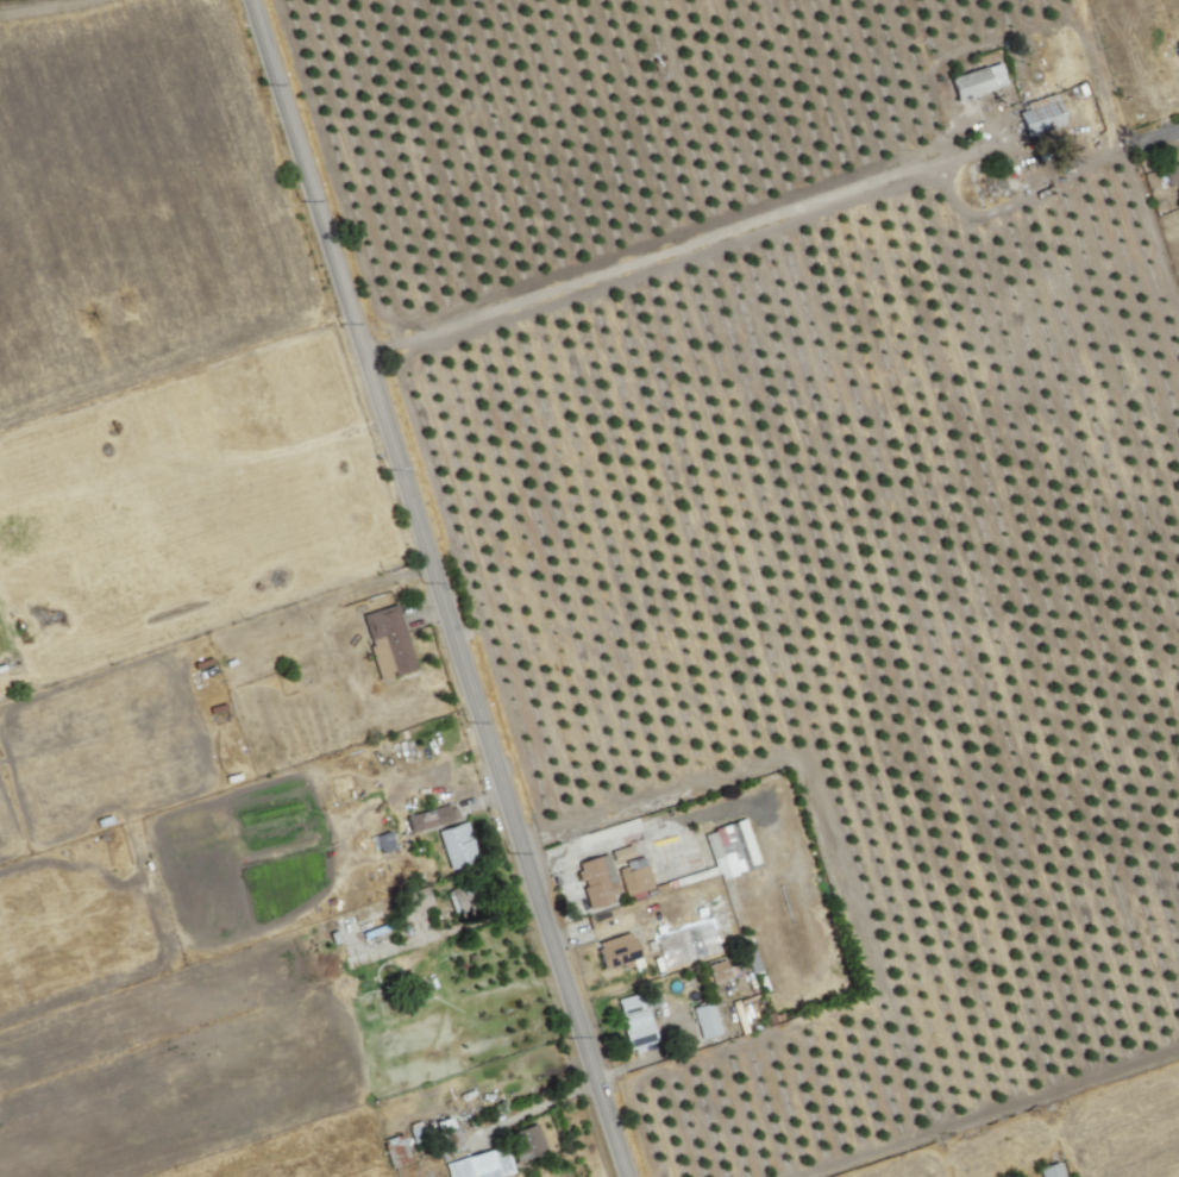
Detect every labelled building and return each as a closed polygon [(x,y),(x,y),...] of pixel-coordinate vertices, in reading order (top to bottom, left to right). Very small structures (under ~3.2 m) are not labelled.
[(1004,86),(998,63),(947,78),(954,101),(1004,86)] [(1016,113),(1023,138),(1063,125),(1053,94),(1029,102),(1031,108),(1016,113)] [(1159,170),(1178,162),(1178,189),(1167,193),(1159,170)] [(414,670),(395,605),(359,615),(378,681),(414,670)] [(404,815),(408,831),(456,821),(453,805),(404,815)] [(719,879),(758,867),(743,819),(701,832),(706,848),(716,845),(720,859),(714,861),(719,879)] [(446,869),(475,862),(465,823),(436,830),(446,869)] [(375,836),(379,852),(391,849),(387,832),(375,836)] [(625,895),(612,852),(628,847),(635,868),(646,864),(653,884),(625,895)] [(585,908),(571,864),(603,853),(616,893),(609,894),(612,900),(585,908)] [(471,886),(445,891),(450,913),(475,908),(471,886)] [(602,969),(591,944),(631,928),(641,956),(631,960),(633,966),(621,971),(619,963),(602,969)] [(658,963),(656,952),(671,947),(675,959),(658,963)] [(728,978),(723,961),(705,965),(710,983),(728,978)] [(615,998),(654,989),(659,1004),(645,1008),(653,1041),(641,1045),(642,1050),(631,1052),(629,1050),(625,1051),(615,998)] [(700,1039),(691,1007),(711,1002),(720,1033),(700,1039)] [(544,1152),(534,1124),(505,1135),(515,1162),(544,1152)] [(439,1131),(449,1151),(459,1146),(449,1126),(439,1131)] [(408,1162),(399,1135),(381,1142),(389,1168),(408,1162)] [(503,1146),(443,1163),(447,1176),(498,1176),(511,1173),(503,1146)] [(1058,1162),(1063,1176),(1043,1176),(1040,1167),(1058,1162)]
